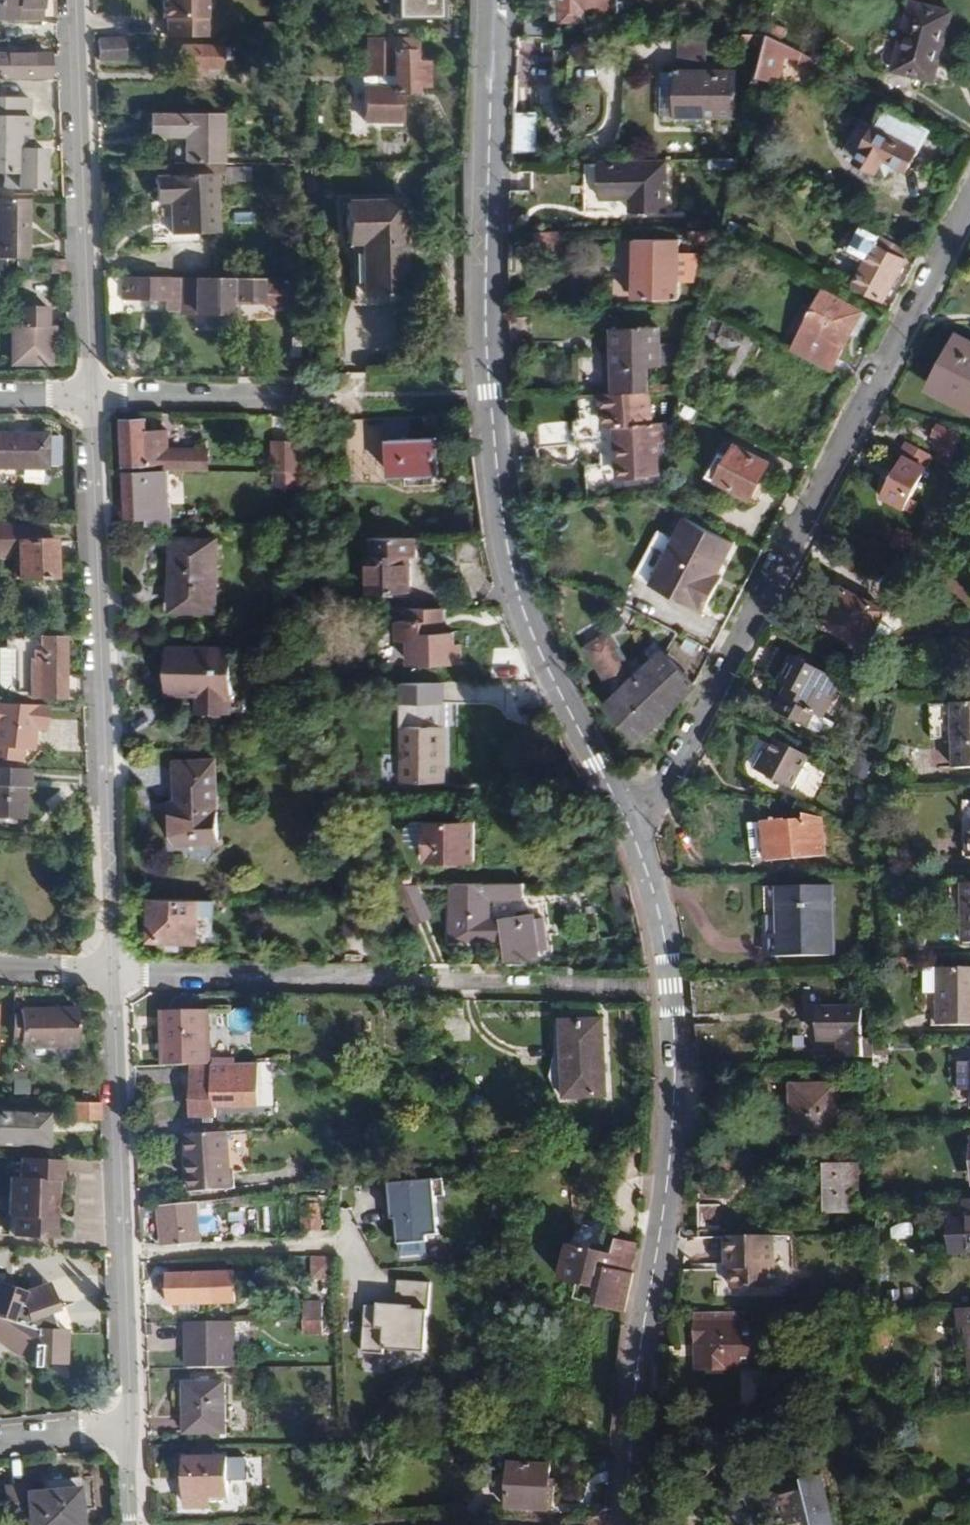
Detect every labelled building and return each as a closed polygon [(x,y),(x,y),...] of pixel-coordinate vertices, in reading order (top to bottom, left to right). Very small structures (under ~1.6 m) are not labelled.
[(41,0),(0,0),(0,22),(41,22),(41,0)] [(208,0),(164,0),(164,19),(168,20),(168,38),(208,39),(208,0)] [(382,3),(395,2),(395,17),(443,17),(443,0),(382,0),(382,3)] [(563,0),(553,0),(553,20),(563,20),(563,0)] [(618,0),(563,0),(563,20),(589,21),(589,13),(618,13),(618,0)] [(912,2),(893,71),(934,81),(952,12),(912,2)] [(773,22),(774,15),(760,12),(754,34),(770,35),(773,22)] [(549,37),(549,23),(528,21),(526,37),(549,37)] [(785,43),(791,30),(773,22),(770,35),(785,43)] [(280,39),(280,27),(263,26),(262,39),(280,39)] [(767,46),(770,35),(754,34),(746,35),(746,45),(767,46)] [(781,82),(788,57),(802,60),(802,66),(817,69),(818,60),(785,43),(770,35),(767,46),(760,77),(781,82)] [(126,61),(126,38),(100,39),(100,63),(126,61)] [(431,88),(431,63),(418,63),(418,38),(371,39),(370,77),(381,77),(381,89),(369,89),(369,123),(402,124),(404,94),(419,94),(419,88),(431,88)] [(737,117),(736,71),(720,71),(720,63),(709,63),(708,39),(680,39),(680,71),(681,116),(707,117),(737,117)] [(232,60),(232,49),(225,49),(225,48),(184,47),(184,68),(196,68),(211,69),(222,69),(223,60),(232,60)] [(47,56),(0,56),(0,82),(10,82),(10,79),(48,79),(47,56)] [(210,78),(211,69),(196,68),(196,78),(210,78)] [(681,116),(680,71),(664,72),(664,121),(678,122),(678,124),(707,124),(707,117),(681,116)] [(5,175),(4,190),(44,190),(45,150),(29,149),(30,100),(0,99),(0,175),(5,175)] [(908,170),(929,131),(871,100),(851,138),(865,146),(857,159),(879,171),(887,159),(908,170)] [(513,112),(512,150),(536,151),(537,112),(513,112)] [(224,165),(223,115),(151,115),(150,138),(185,139),(185,164),(224,165)] [(273,117),(274,132),(284,132),(283,117),(273,117)] [(857,159),(865,146),(851,138),(844,152),(857,159)] [(668,212),(667,160),(601,161),(602,199),(631,199),(631,213),(668,212)] [(254,183),(254,169),(228,168),(228,165),(224,165),(185,164),(172,164),(172,176),(216,176),(227,177),(227,182),(254,183)] [(218,234),(216,176),(172,176),(171,179),(156,180),(157,202),(172,203),(173,235),(218,234)] [(30,200),(0,200),(0,260),(7,260),(18,260),(30,260),(30,200)] [(364,246),(365,297),(406,297),(404,203),(348,205),(350,245),(364,246)] [(736,220),(731,229),(746,236),(750,228),(736,220)] [(886,300),(912,251),(862,225),(847,250),(867,261),(855,284),(886,300)] [(717,244),(717,230),(693,230),(693,244),(717,244)] [(636,240),(635,298),(680,298),(681,240),(636,240)] [(67,274),(66,260),(30,260),(18,260),(18,274),(67,274)] [(184,316),(183,280),(122,279),(122,299),(170,299),(171,317),(184,317),(184,316)] [(283,305),(282,292),(297,292),(297,281),(183,280),(184,316),(235,316),(235,305),(283,305)] [(794,350),(833,370),(864,312),(826,290),(794,350)] [(15,308),(15,365),(55,365),(55,329),(49,329),(49,307),(15,308)] [(711,312),(703,326),(711,331),(708,337),(717,343),(721,336),(733,343),(717,373),(732,381),(756,339),(732,325),(733,323),(711,312)] [(663,365),(662,344),(662,326),(614,328),(614,352),(616,394),(624,393),(651,392),(651,384),(651,366),(663,365)] [(929,389),(969,413),(969,342),(957,335),(929,389)] [(680,364),(679,344),(662,344),(663,365),(680,364)] [(616,394),(614,352),(605,352),(606,394),(616,394)] [(461,368),(453,369),(453,383),(462,383),(461,368)] [(652,423),(651,392),(624,393),(616,394),(606,394),(603,394),(605,426),(616,426),(618,463),(658,461),(658,442),(668,441),(668,423),(652,423)] [(694,420),(700,409),(683,401),(681,411),(680,413),(694,420)] [(169,452),(168,433),(148,433),(148,422),(125,422),(127,465),(168,464),(168,472),(210,472),(210,452),(169,452)] [(536,426),(537,448),(569,446),(568,424),(536,426)] [(954,460),(963,432),(940,426),(935,437),(947,443),(942,453),(954,460)] [(61,438),(49,437),(49,435),(0,435),(0,469),(47,470),(48,466),(60,467),(61,438)] [(437,440),(388,442),(390,478),(438,477),(437,440)] [(911,499),(933,458),(907,444),(899,459),(904,461),(884,502),(903,513),(904,511),(911,499)] [(722,455),(711,475),(752,497),(770,464),(737,446),(729,459),(722,455)] [(303,474),(303,448),(272,447),(272,473),(303,474)] [(659,476),(658,461),(618,463),(619,478),(659,476)] [(303,491),(303,474),(272,473),(272,491),(303,491)] [(170,507),(169,475),(127,476),(128,519),(152,520),(152,527),(173,527),(173,507),(170,507)] [(912,515),(918,503),(911,499),(904,511),(912,515)] [(719,574),(735,542),(686,518),(675,539),(652,585),(706,611),(719,585),(715,583),(719,574)] [(55,541),(45,541),(46,527),(0,527),(0,557),(17,557),(17,578),(56,579),(55,541)] [(652,585),(675,539),(659,531),(636,577),(652,585)] [(174,540),(172,611),(218,613),(219,542),(174,540)] [(410,593),(410,560),(415,560),(415,541),(373,542),(373,559),(368,559),(369,594),(410,593)] [(719,585),(723,576),(719,574),(715,583),(719,585)] [(902,590),(888,616),(916,631),(930,606),(902,590)] [(882,625),(888,616),(844,591),(824,628),(879,657),(893,632),(882,625)] [(442,634),(442,611),(408,611),(408,623),(397,623),(397,643),(409,644),(409,666),(461,665),(461,646),(456,646),(456,635),(442,634)] [(690,692),(695,684),(662,649),(642,669),(636,660),(629,664),(611,631),(587,644),(607,681),(616,696),(610,702),(605,706),(641,741),(690,692)] [(65,700),(64,638),(9,638),(9,650),(18,651),(19,693),(30,694),(30,700),(65,700)] [(169,650),(168,694),(201,696),(200,714),(231,715),(232,652),(169,650)] [(787,690),(776,712),(810,730),(817,717),(823,720),(841,684),(793,658),(780,685),(787,690)] [(616,696),(607,681),(601,686),(610,702),(616,696)] [(37,729),(47,730),(48,705),(0,704),(0,756),(5,757),(5,759),(23,762),(25,750),(35,751),(37,729)] [(939,706),(940,740),(954,739),(954,770),(969,769),(969,705),(939,706)] [(401,730),(401,784),(444,785),(443,730),(401,730)] [(793,790),(811,758),(779,742),(771,757),(763,774),(793,790)] [(763,774),(771,757),(765,753),(756,771),(763,774)] [(173,804),(173,846),(218,846),(217,762),(177,764),(177,804),(173,804)] [(25,789),(30,789),(32,770),(0,769),(0,817),(24,819),(25,789)] [(827,857),(824,820),(805,816),(806,821),(787,823),(786,821),(764,823),(768,858),(768,863),(827,857)] [(768,858),(764,823),(750,824),(754,859),(768,858)] [(426,848),(425,864),(474,865),(474,824),(414,825),(408,830),(407,842),(412,848),(426,848)] [(488,923),(489,902),(521,902),(521,887),(452,888),(451,944),(505,943),(508,962),(538,958),(535,944),(543,942),(540,929),(533,931),(531,919),(502,924),(488,923)] [(779,889),(780,958),(834,958),(833,888),(779,889)] [(199,943),(201,915),(214,915),(214,901),(152,900),(150,941),(199,943)] [(926,970),(926,995),(939,995),(938,1027),(969,1027),(969,969),(926,970)] [(864,1040),(863,1009),(821,1009),(821,1043),(840,1043),(841,1058),(863,1058),(864,1040)] [(78,1048),(78,1011),(57,1011),(57,1015),(41,1016),(41,1014),(23,1014),(23,1019),(15,1019),(14,1044),(23,1044),(23,1046),(57,1046),(57,1049),(78,1048)] [(213,1065),(211,1016),(164,1016),(165,1067),(213,1065)] [(563,1022),(565,1099),(606,1098),(602,1021),(563,1022)] [(876,1058),(875,1047),(875,1040),(864,1040),(863,1058),(876,1058)] [(887,1057),(887,1046),(875,1047),(876,1058),(887,1057)] [(959,1063),(959,1092),(969,1092),(969,1063),(959,1063)] [(241,1087),(240,1065),(221,1066),(221,1070),(196,1070),(196,1086),(196,1117),(196,1119),(208,1119),(216,1119),(217,1096),(232,1096),(232,1087),(241,1087)] [(28,1101),(29,1087),(13,1086),(12,1101),(28,1101)] [(837,1112),(837,1086),(792,1087),(793,1134),(837,1134),(837,1129),(837,1112)] [(102,1121),(101,1104),(76,1103),(75,1119),(102,1121)] [(848,1129),(848,1112),(837,1112),(837,1129),(848,1129)] [(0,1114),(0,1143),(46,1145),(47,1116),(0,1114)] [(233,1191),(229,1133),(188,1137),(192,1193),(233,1191)] [(51,1217),(53,1181),(60,1181),(63,1182),(64,1160),(23,1159),(22,1178),(13,1178),(10,1218),(16,1219),(15,1236),(56,1239),(58,1218),(51,1217)] [(827,1165),(827,1214),(853,1214),(853,1193),(861,1193),(861,1165),(827,1165)] [(443,1196),(441,1179),(382,1186),(383,1203),(390,1203),(391,1210),(396,1210),(399,1239),(438,1235),(434,1197),(443,1196)] [(58,1218),(60,1181),(53,1181),(51,1217),(58,1218)] [(202,1244),(198,1205),(162,1208),(162,1214),(166,1248),(202,1244)] [(306,1208),(307,1235),(323,1235),(322,1207),(306,1208)] [(726,1231),(727,1208),(700,1207),(700,1232),(726,1231)] [(967,1208),(967,1219),(949,1221),(950,1255),(969,1254),(969,1208),(967,1208)] [(774,1289),(774,1237),(727,1238),(727,1258),(733,1257),(733,1271),(732,1289),(774,1289)] [(603,1270),(606,1254),(570,1246),(562,1280),(601,1290),(598,1307),(625,1314),(634,1277),(629,1275),(636,1247),(616,1242),(613,1256),(610,1271),(603,1270)] [(610,1271),(613,1256),(606,1254),(603,1270),(610,1271)] [(327,1256),(309,1256),(308,1280),(326,1280),(327,1256)] [(418,1338),(412,1268),(380,1271),(382,1299),(352,1301),(357,1348),(378,1347),(377,1341),(418,1338)] [(216,1305),(216,1275),(172,1276),(171,1306),(184,1305),(204,1305),(216,1305)] [(0,1288),(0,1346),(4,1350),(9,1354),(15,1358),(22,1361),(36,1363),(36,1366),(41,1367),(43,1364),(69,1368),(73,1334),(60,1332),(55,1317),(65,1312),(56,1285),(34,1292),(28,1291),(2,1283),(0,1288)] [(322,1322),(322,1310),(322,1303),(305,1303),(306,1323),(322,1322)] [(203,1313),(204,1305),(184,1305),(184,1314),(203,1313)] [(958,1309),(961,1331),(955,1331),(958,1352),(969,1352),(969,1309),(958,1309)] [(334,1322),(334,1310),(322,1310),(322,1322),(334,1322)] [(759,1369),(759,1326),(746,1326),(746,1314),(697,1315),(699,1370),(759,1369)] [(323,1334),(322,1322),(306,1323),(306,1334),(323,1334)] [(235,1370),(236,1324),(190,1324),(189,1370),(235,1370)] [(694,1394),(695,1366),(670,1365),(667,1393),(694,1394)] [(187,1385),(187,1434),(227,1434),(225,1385),(187,1385)] [(189,1460),(190,1508),(212,1509),(213,1499),(230,1498),(229,1460),(189,1460)] [(548,1511),(549,1480),(549,1467),(509,1465),(508,1510),(548,1511)] [(768,1524),(773,1524),(791,1521),(793,1524),(798,1524),(807,1523),(807,1524),(836,1524),(825,1477),(806,1482),(808,1492),(763,1503),(768,1524)] [(556,1511),(556,1480),(549,1480),(548,1511),(556,1511)] [(11,1520),(30,1519),(31,1524),(83,1524),(79,1489),(28,1494),(27,1486),(8,1488),(11,1520)]
